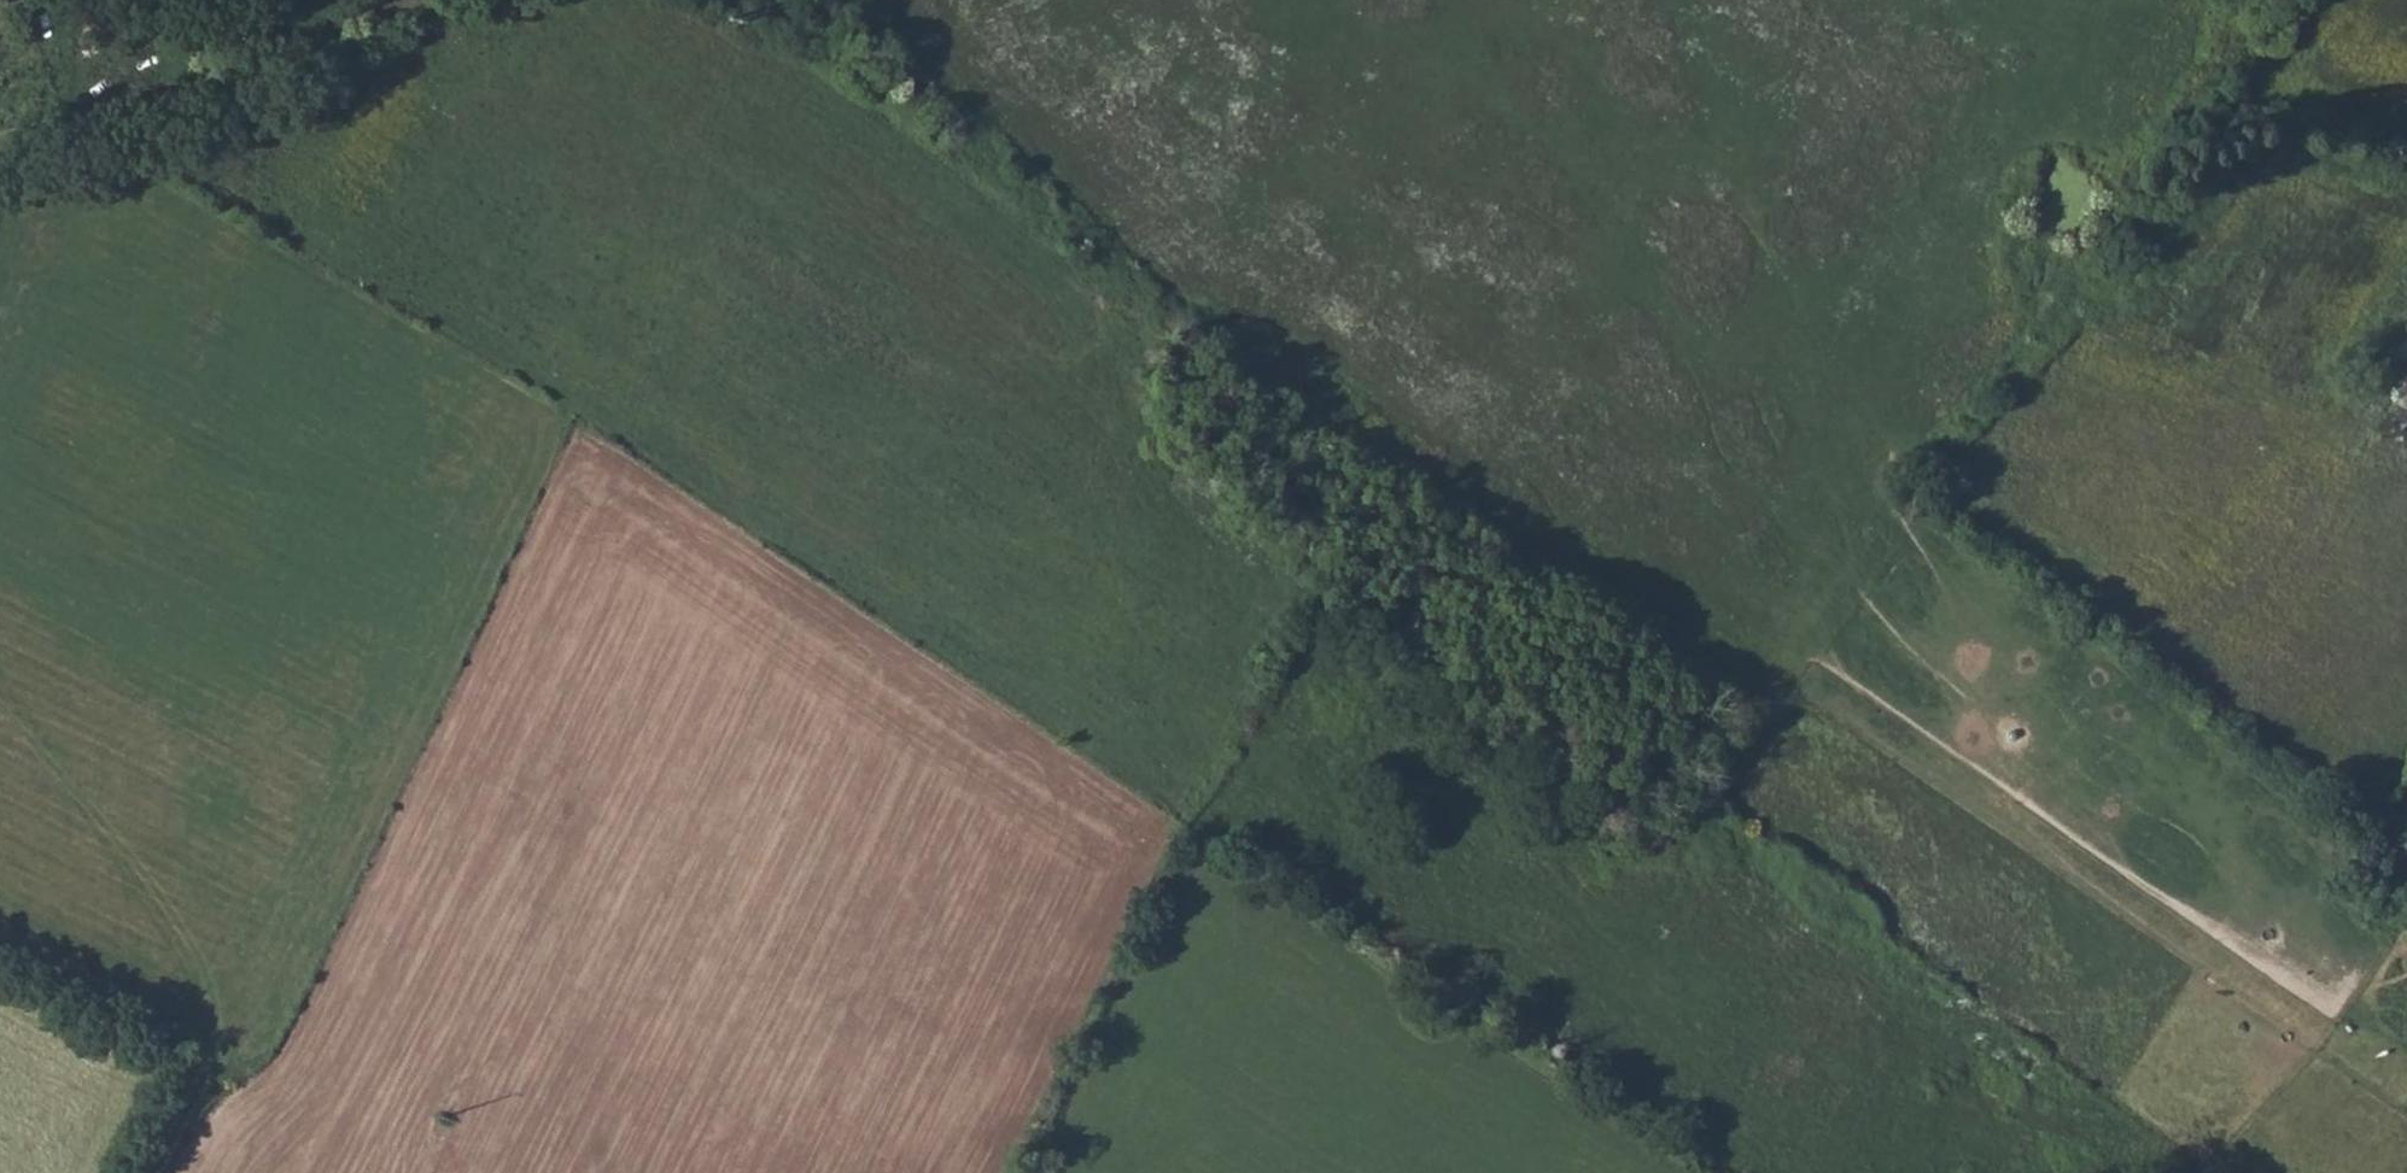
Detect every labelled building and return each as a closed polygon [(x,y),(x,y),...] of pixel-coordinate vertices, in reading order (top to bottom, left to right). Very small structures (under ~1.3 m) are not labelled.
[(2397,400),(2406,405),(2406,377),(2397,400)]
